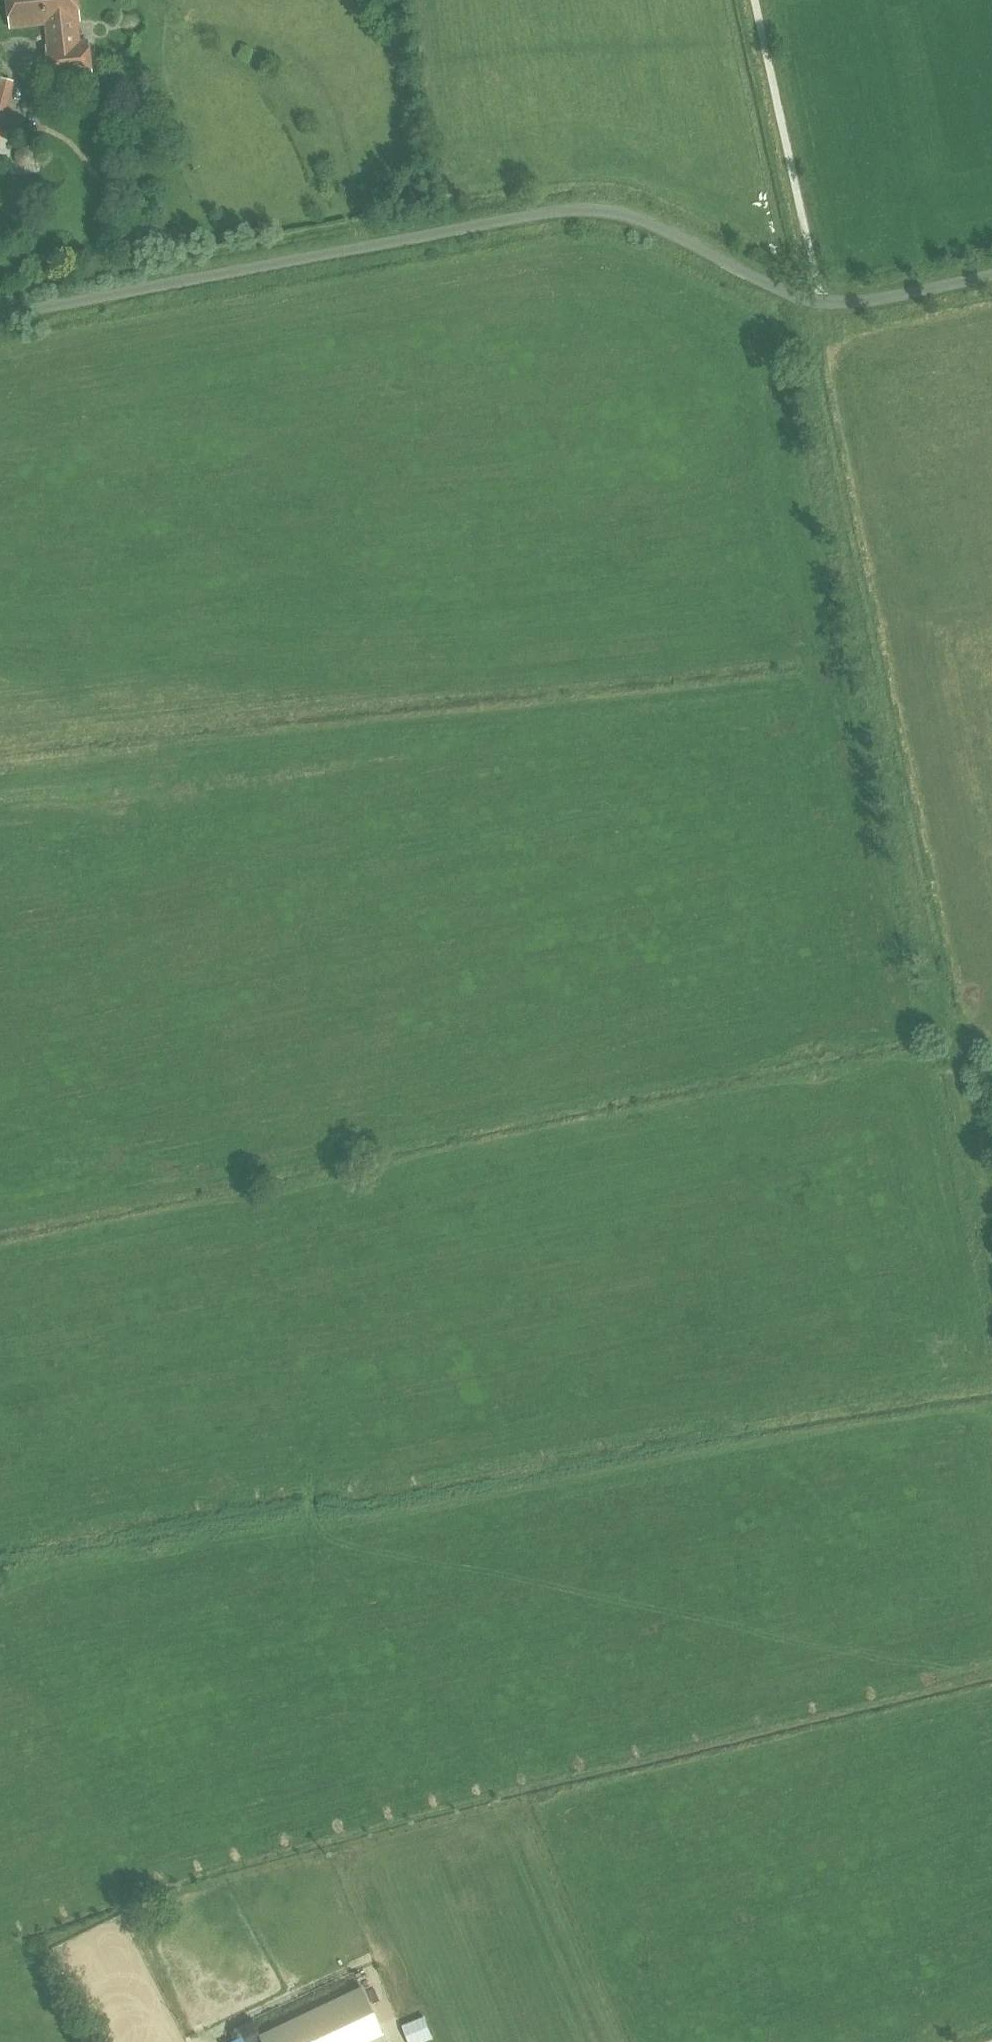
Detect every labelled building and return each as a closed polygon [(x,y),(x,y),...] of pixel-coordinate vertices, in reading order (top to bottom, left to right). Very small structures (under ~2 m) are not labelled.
[(10,28),(47,24),(49,46),(47,46),(51,81),(92,76),(88,41),(79,42),(77,20),(80,20),(78,0),(7,0),(10,28)] [(0,130),(15,81),(0,76),(0,130)] [(361,1985),(260,2033),(264,2041),(388,2041),(361,1985)]
